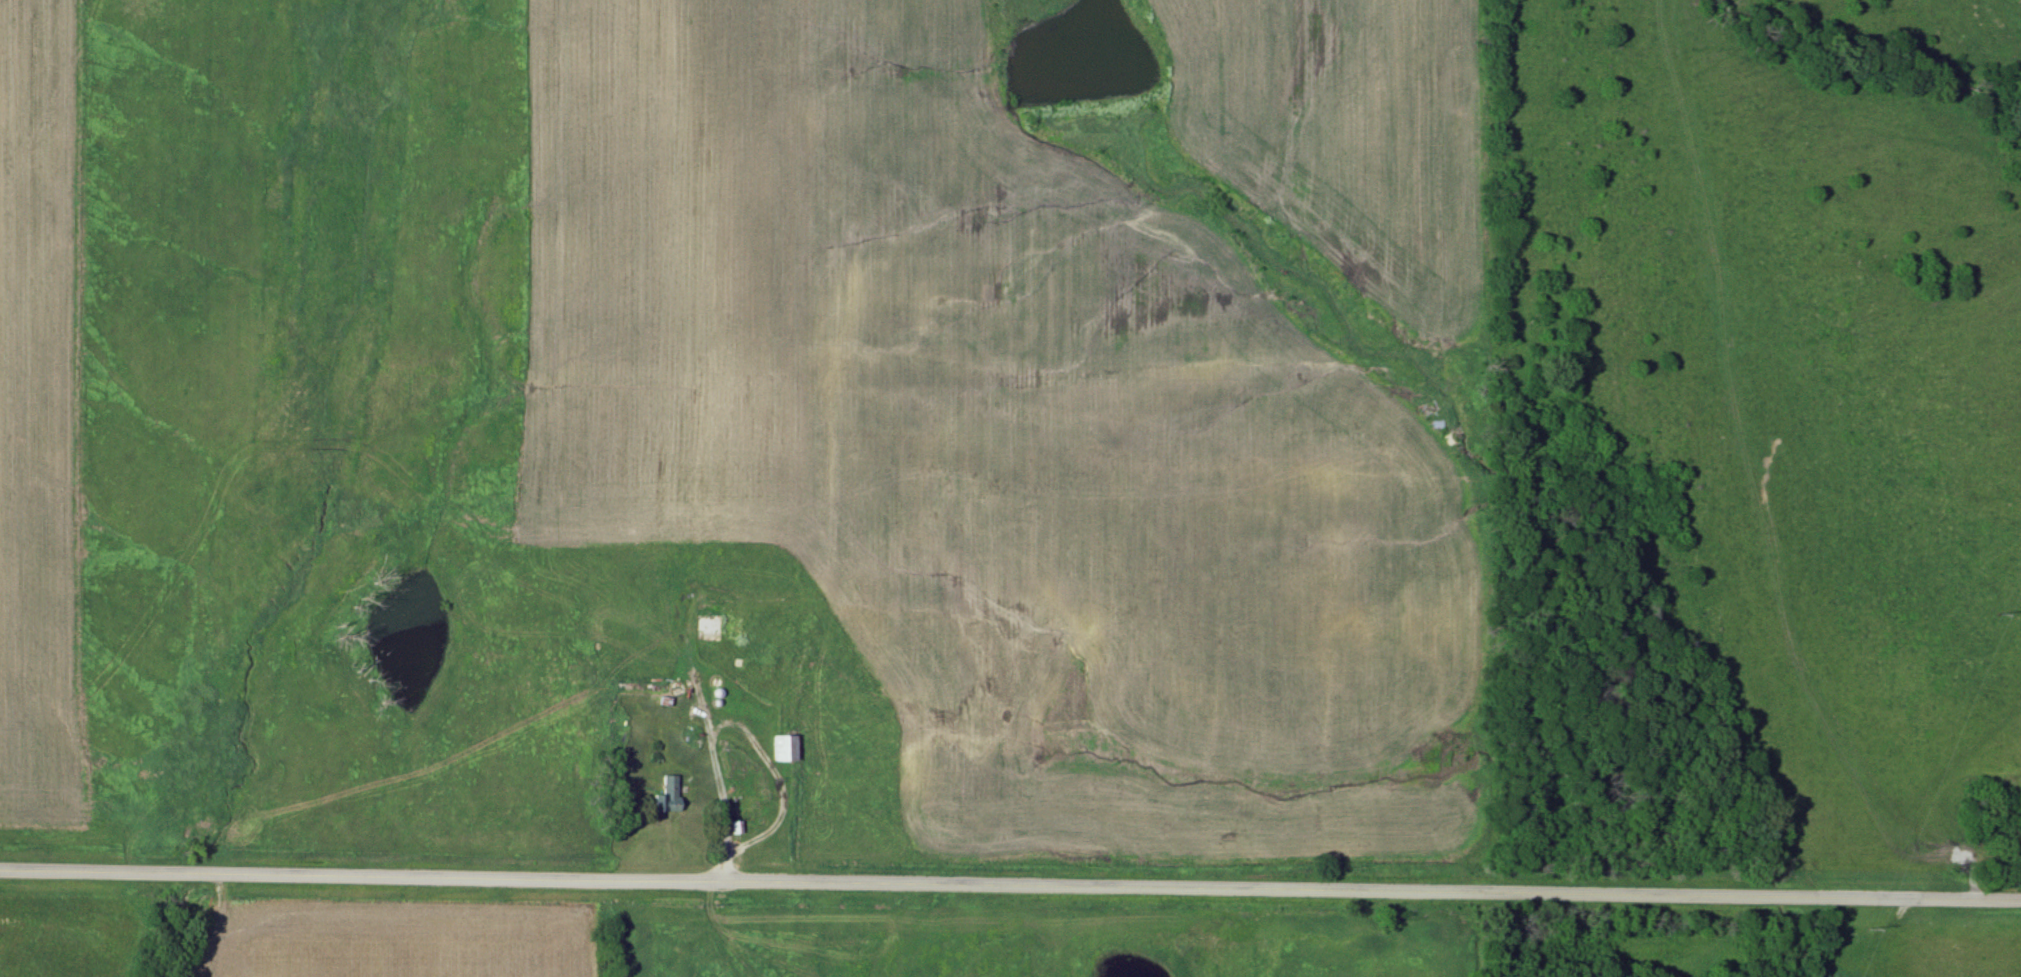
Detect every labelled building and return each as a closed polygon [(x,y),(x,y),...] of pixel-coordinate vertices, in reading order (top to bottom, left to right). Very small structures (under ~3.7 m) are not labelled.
[(695,636),(721,636),(721,605),(695,605),(695,636)] [(771,736),(771,762),(796,762),(796,736),(771,736)] [(653,796),(653,813),(678,813),(678,775),(662,775),(662,796),(653,796)]
